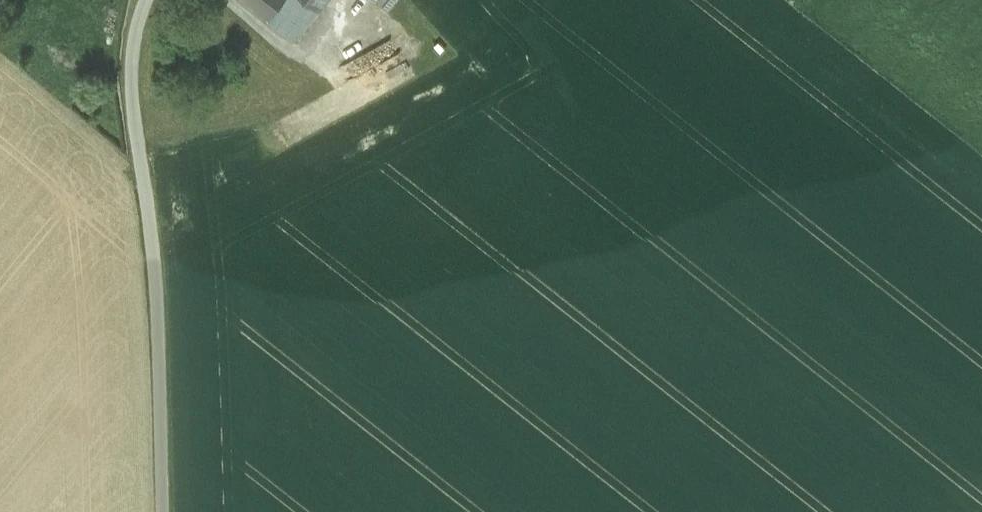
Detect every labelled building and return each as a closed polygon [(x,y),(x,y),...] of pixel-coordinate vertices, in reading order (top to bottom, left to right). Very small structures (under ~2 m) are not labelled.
[(294,39),(326,0),(247,0),(294,39)] [(388,9),(396,0),(377,0),(388,9)]
